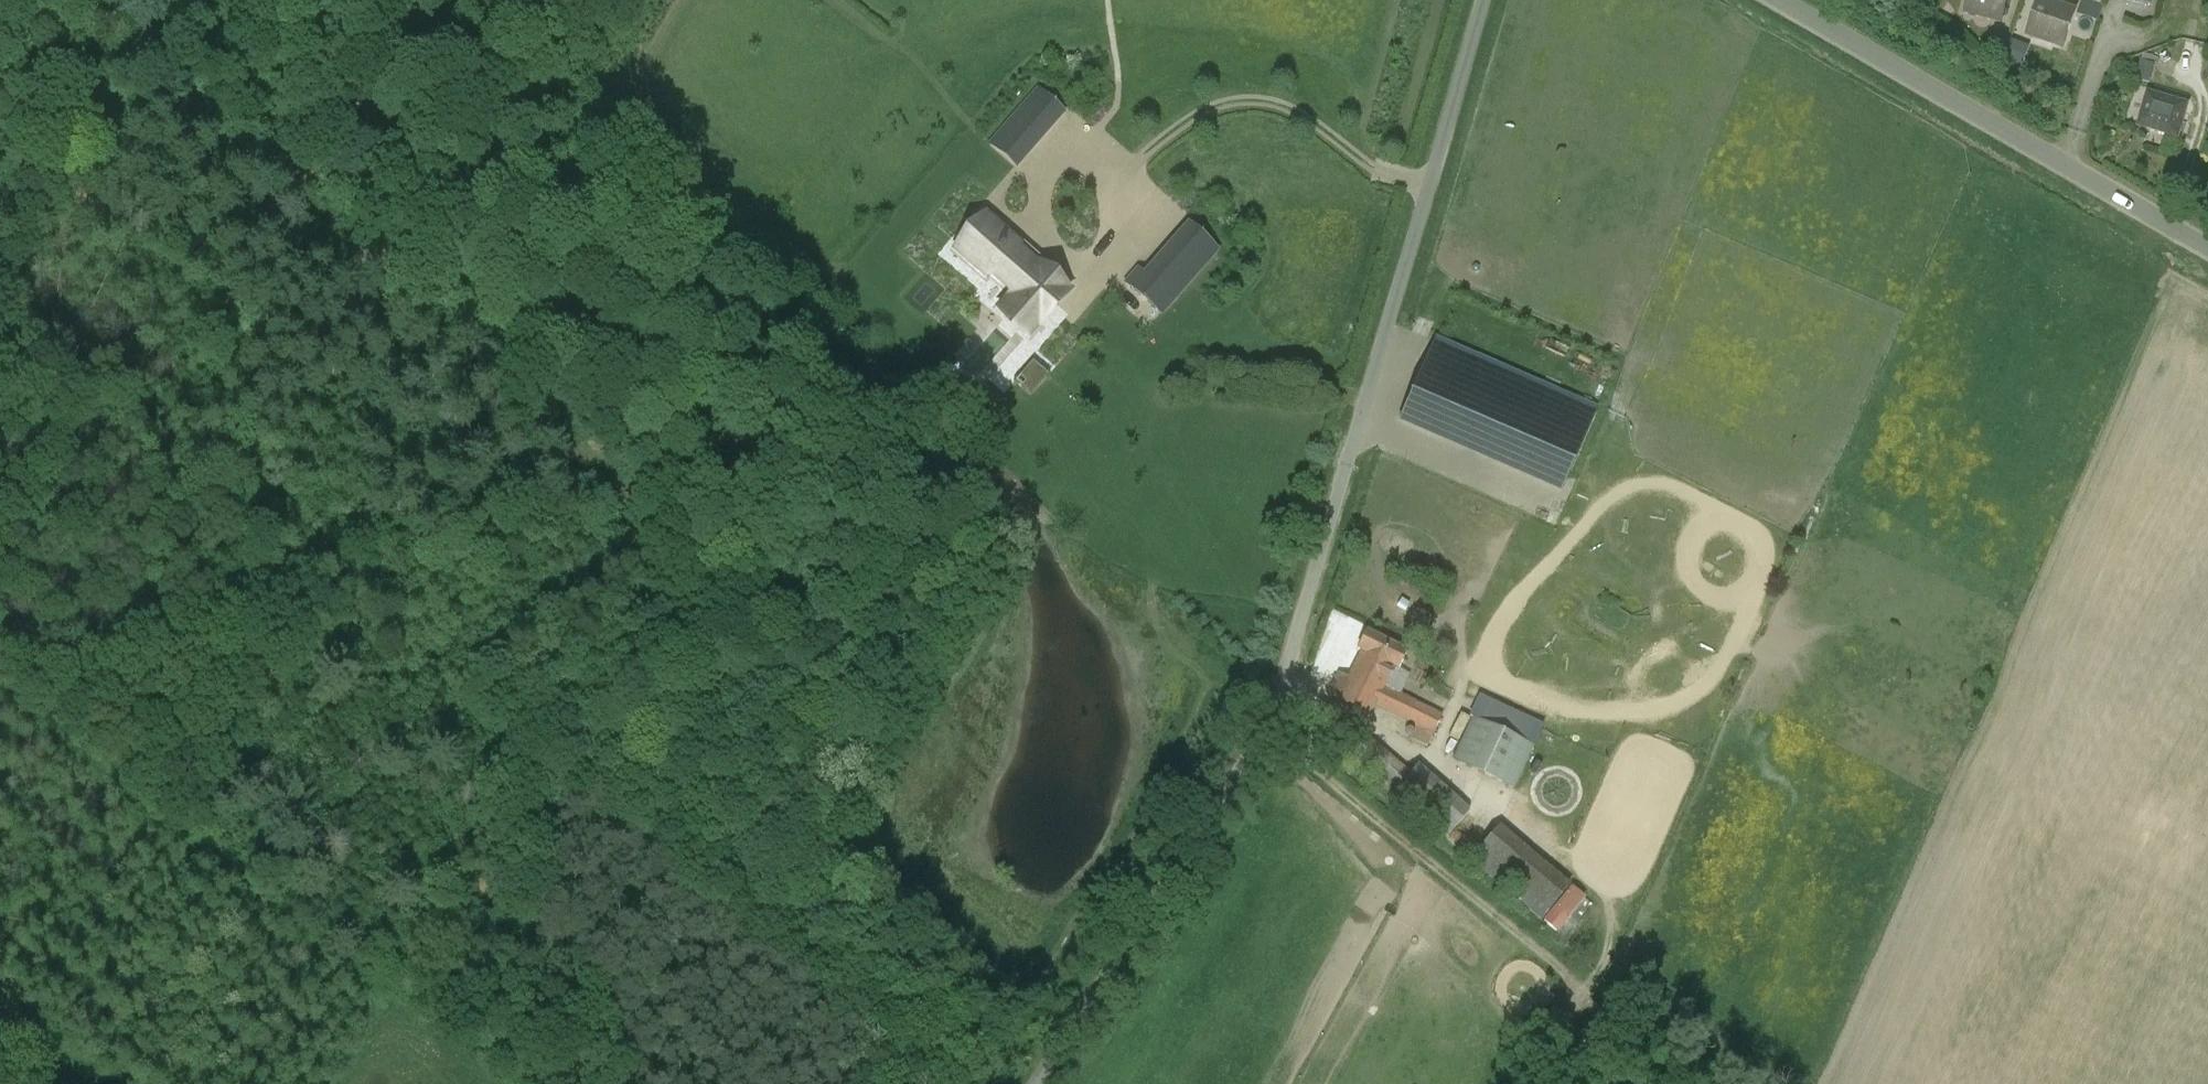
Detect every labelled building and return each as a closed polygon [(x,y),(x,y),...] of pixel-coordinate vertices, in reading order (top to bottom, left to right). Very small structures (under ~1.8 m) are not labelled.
[(2008,0),(1968,0),(1967,5),(2004,15),(2008,0)] [(2076,11),(2043,0),(2039,0),(2030,28),(2066,40),(2076,11)] [(2081,15),(2098,20),(2103,4),(2089,0),(2085,0),(2081,15)] [(2148,82),(2151,64),(2139,62),(2135,80),(2148,82)] [(1038,89),(1009,123),(1033,143),(1061,109),(1038,89)] [(2186,105),(2148,94),(2139,126),(2177,137),(2186,105)] [(978,220),(956,245),(972,259),(968,264),(985,278),(989,273),(1013,294),(1000,310),(1028,334),(1063,293),(1035,269),(1043,260),(1018,239),(1011,248),(978,220)] [(1139,272),(1127,285),(1160,314),(1215,249),(1189,226),(1145,278),(1139,272)] [(1432,342),(1397,423),(1559,493),(1594,411),(1432,342)] [(1032,361),(1014,382),(1029,395),(1048,375),(1032,361)] [(1337,674),(1327,695),(1369,717),(1374,708),(1414,727),(1409,738),(1426,747),(1442,714),(1401,694),(1388,688),(1397,669),(1406,650),(1366,631),(1357,650),(1360,651),(1346,677),(1337,674)] [(1515,789),(1532,747),(1470,720),(1452,760),(1500,783),(1515,789)] [(1418,764),(1409,772),(1355,728),(1338,752),(1391,798),(1396,793),(1446,838),(1469,809),(1418,764)] [(1569,887),(1499,825),(1468,862),(1540,922),(1569,887)] [(1571,887),(1543,921),(1556,933),(1585,898),(1571,887)]
